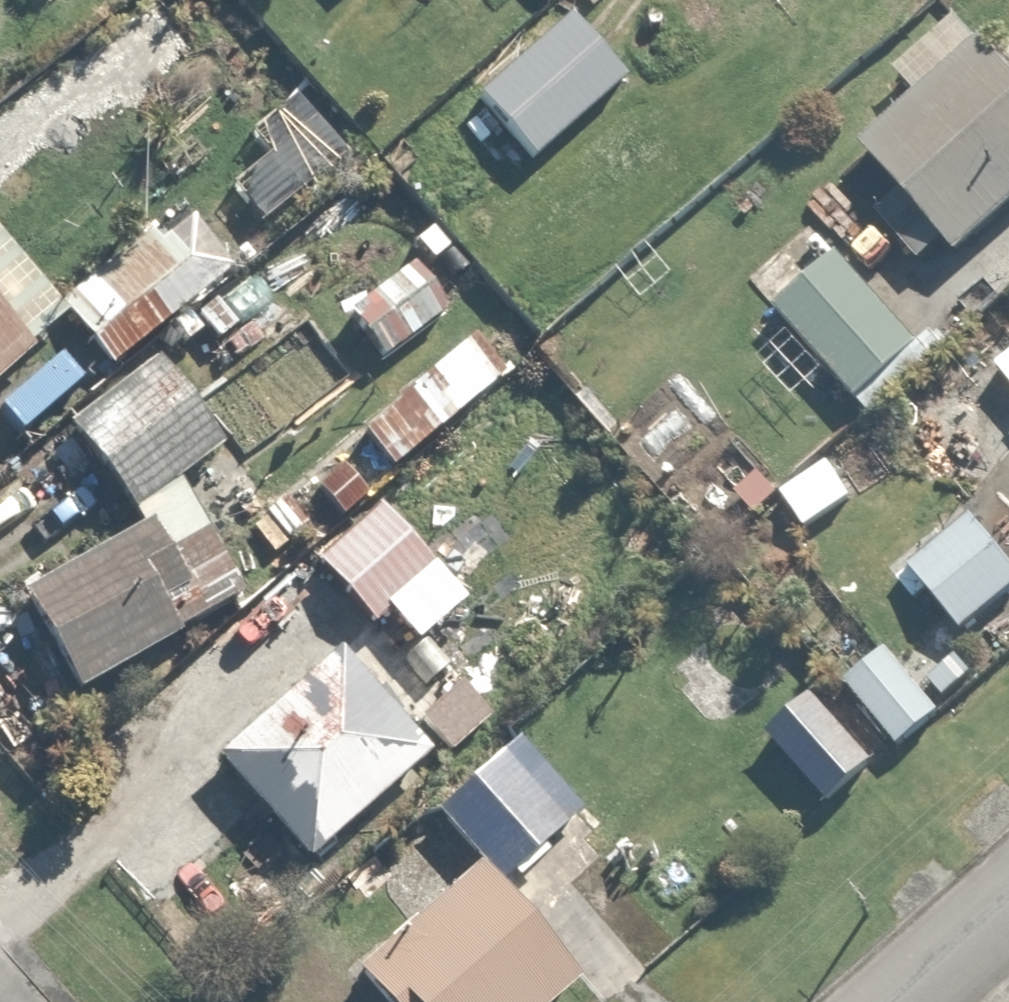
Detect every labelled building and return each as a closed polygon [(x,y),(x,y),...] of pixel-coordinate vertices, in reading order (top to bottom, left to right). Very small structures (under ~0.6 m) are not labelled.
[(559,2),(463,84),(522,154),(618,72),(559,2)] [(848,135),(893,187),(866,211),(909,260),(939,233),(948,243),(1008,190),(1008,79),(954,15),(892,69),(905,85),(848,135)] [(142,219),(52,301),(110,365),(217,267),(209,259),(225,244),(196,211),(162,241),(142,219)] [(56,324),(36,300),(48,290),(0,234),(0,373),(56,324)] [(824,246),(766,298),(847,389),(905,338),(824,246)] [(369,261),(327,293),(374,355),(435,310),(397,259),(378,273),(369,261)] [(982,364),(1008,395),(1008,341),(982,364)] [(131,501),(174,482),(168,470),(216,446),(191,396),(101,441),(131,501)] [(825,452),(769,490),(795,529),(851,490),(825,452)] [(174,482),(131,501),(137,513),(13,575),(63,674),(229,591),(174,482)] [(462,592),(375,495),(309,554),(369,620),(378,612),(406,643),(462,592)] [(900,561),(950,625),(1008,579),(1008,554),(971,505),(900,561)] [(982,657),(956,632),(916,673),(942,698),(982,657)] [(343,643),(213,751),(298,853),(428,744),(343,643)] [(836,687),(857,711),(855,713),(884,748),(929,710),(878,650),(836,687)] [(821,669),(759,722),(821,795),(866,756),(840,725),(855,713),(857,711),(836,687),(821,669)] [(426,798),(471,853),(490,877),(549,829),(484,750),(426,798)] [(471,853),(343,957),(380,1001),(539,1001),(571,976),(490,877),(471,853)]
